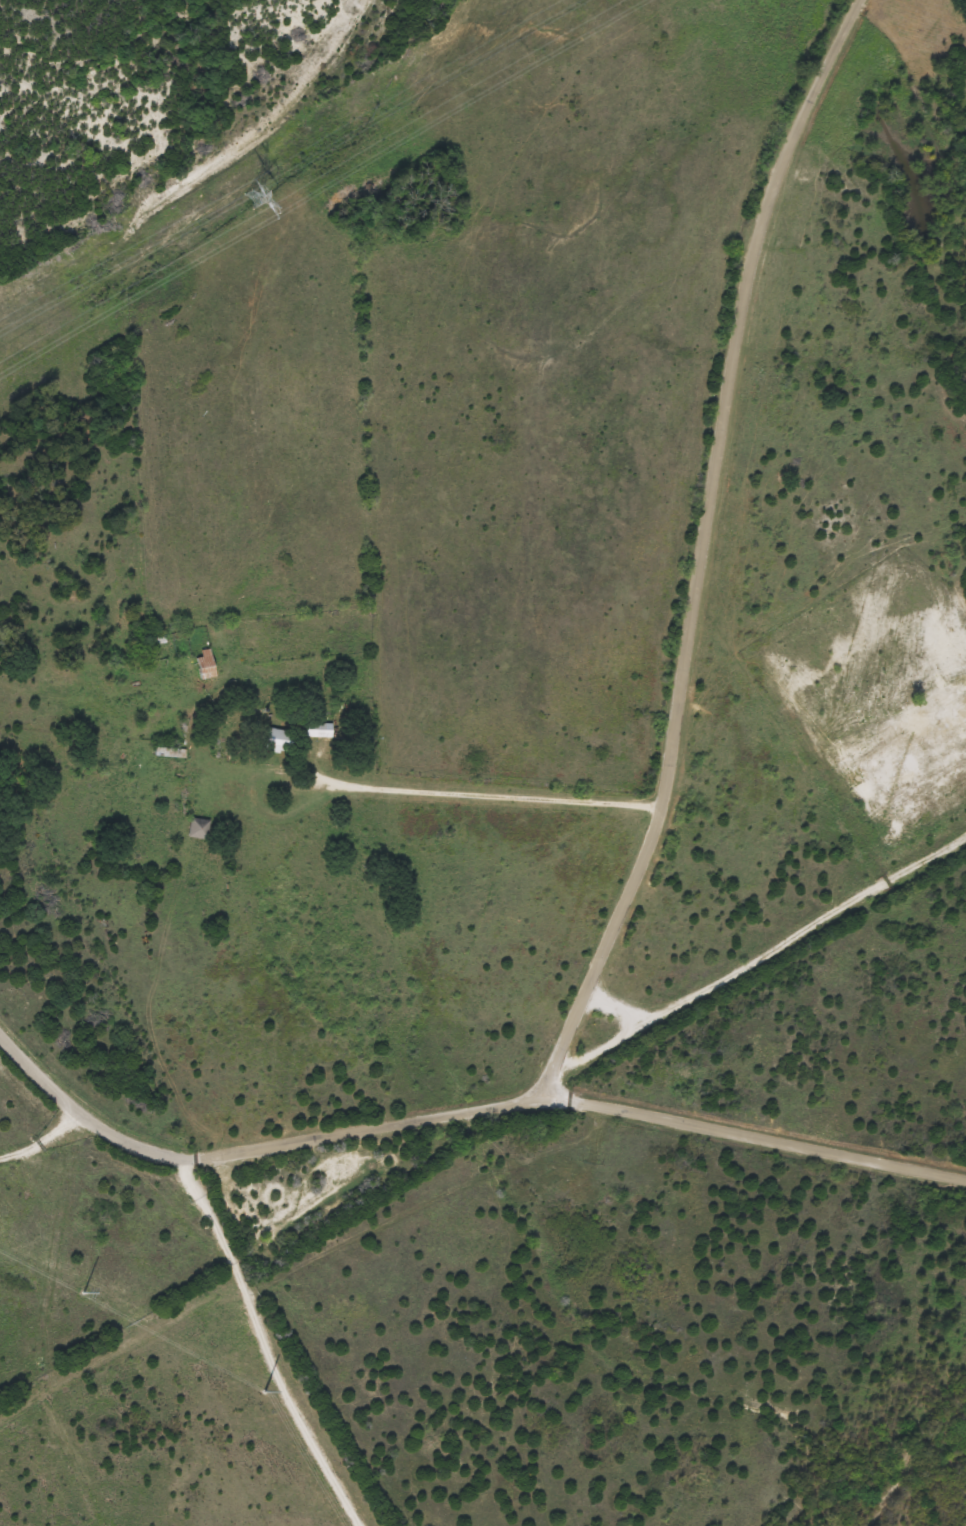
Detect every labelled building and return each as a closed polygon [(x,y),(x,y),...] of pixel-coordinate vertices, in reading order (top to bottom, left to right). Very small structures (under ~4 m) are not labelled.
[(200,655),(216,654),(218,677),(202,679),(200,655)] [(311,737),(311,724),(336,724),(336,737),(311,737)] [(297,752),(271,752),(271,731),(297,731),(297,752)] [(212,821),(211,839),(192,838),(192,820),(212,821)]
